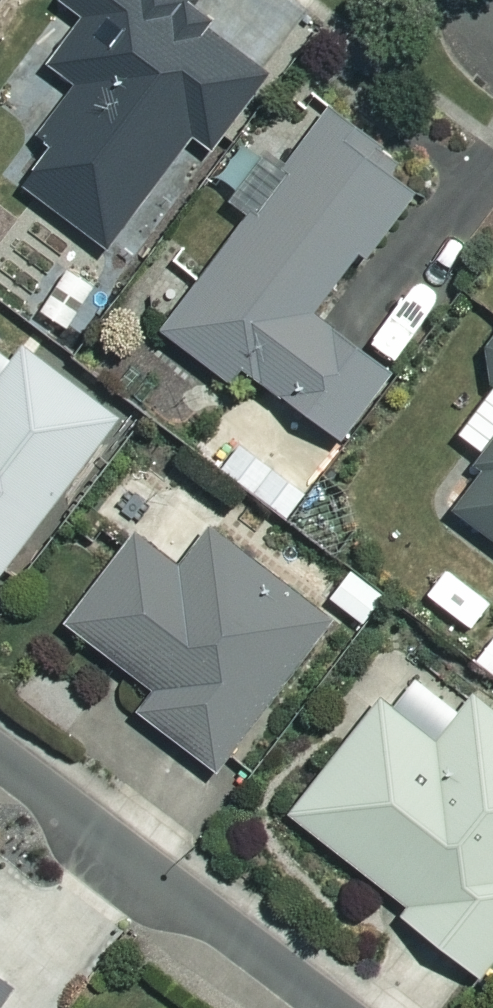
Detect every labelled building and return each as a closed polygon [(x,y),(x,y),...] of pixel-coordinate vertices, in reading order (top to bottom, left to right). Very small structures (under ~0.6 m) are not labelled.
[(93,24),(60,70),(83,87),(45,141),(61,153),(31,193),(119,257),(211,131),(221,138),(271,69),(175,0),(76,0),(70,8),(93,24)] [(338,114),(295,177),(264,155),(233,200),(257,217),(172,339),(248,392),(257,379),(354,446),(402,377),(323,322),(380,240),(445,285),(492,215),(492,182),(461,160),(435,197),(387,164),(394,153),(338,114)] [(108,297),(76,274),(47,316),(79,339),(108,297)] [(127,422),(31,353),(0,396),(0,597),(127,422)] [(483,375),(492,384),(492,362),(483,375)] [(454,510),(492,540),(492,459),(454,510)] [(341,628),(220,535),(189,576),(143,541),(75,630),(163,698),(148,718),(226,778),(341,628)] [(482,700),(446,747),(390,704),(300,822),(416,911),(409,921),(488,982),(492,975),(492,708),(482,700)] [(24,997),(0,978),(0,1007),(16,1007),(24,997)]
